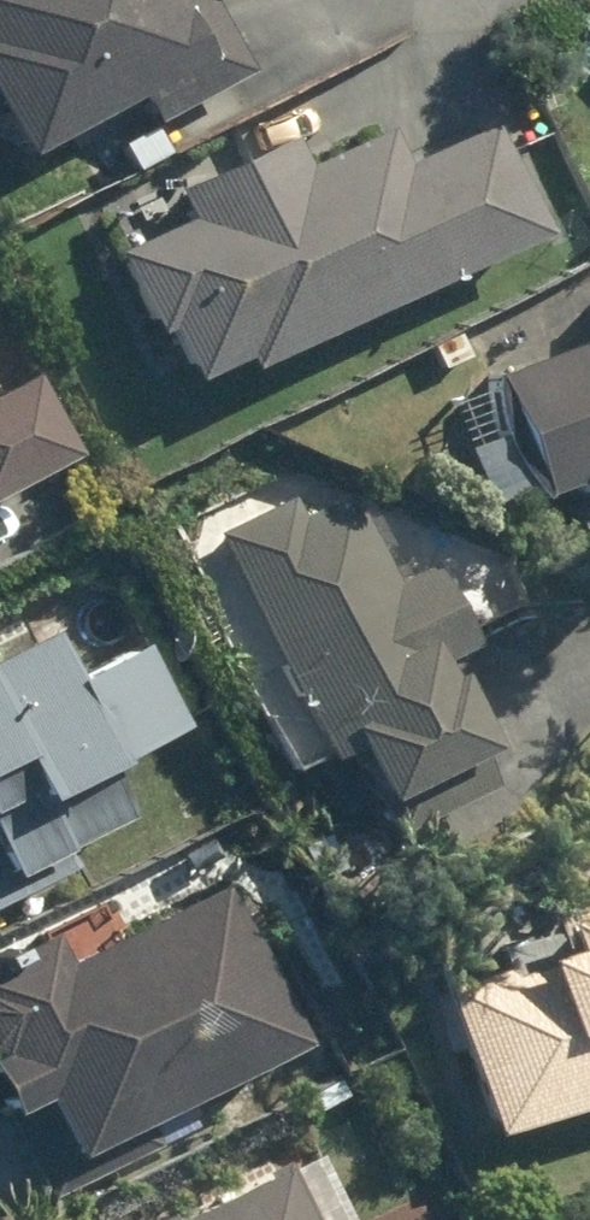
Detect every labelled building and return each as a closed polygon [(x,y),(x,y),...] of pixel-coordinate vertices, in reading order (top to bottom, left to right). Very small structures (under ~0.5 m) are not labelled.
[(24,133),(285,0),(0,0),(0,86),(24,133)] [(124,266),(170,376),(513,235),(467,124),(124,266)] [(483,376),(499,401),(489,404),(519,485),(589,459),(589,312),(483,376)] [(331,803),(448,751),(337,505),(219,558),(331,803)] [(0,647),(0,868),(162,807),(89,614),(0,647)] [(29,1161),(275,1043),(204,894),(0,992),(0,1101),(29,1161)] [(444,986),(495,1132),(589,1099),(589,936),(444,986)] [(285,1173),(188,1219),(308,1219),(285,1173)]
